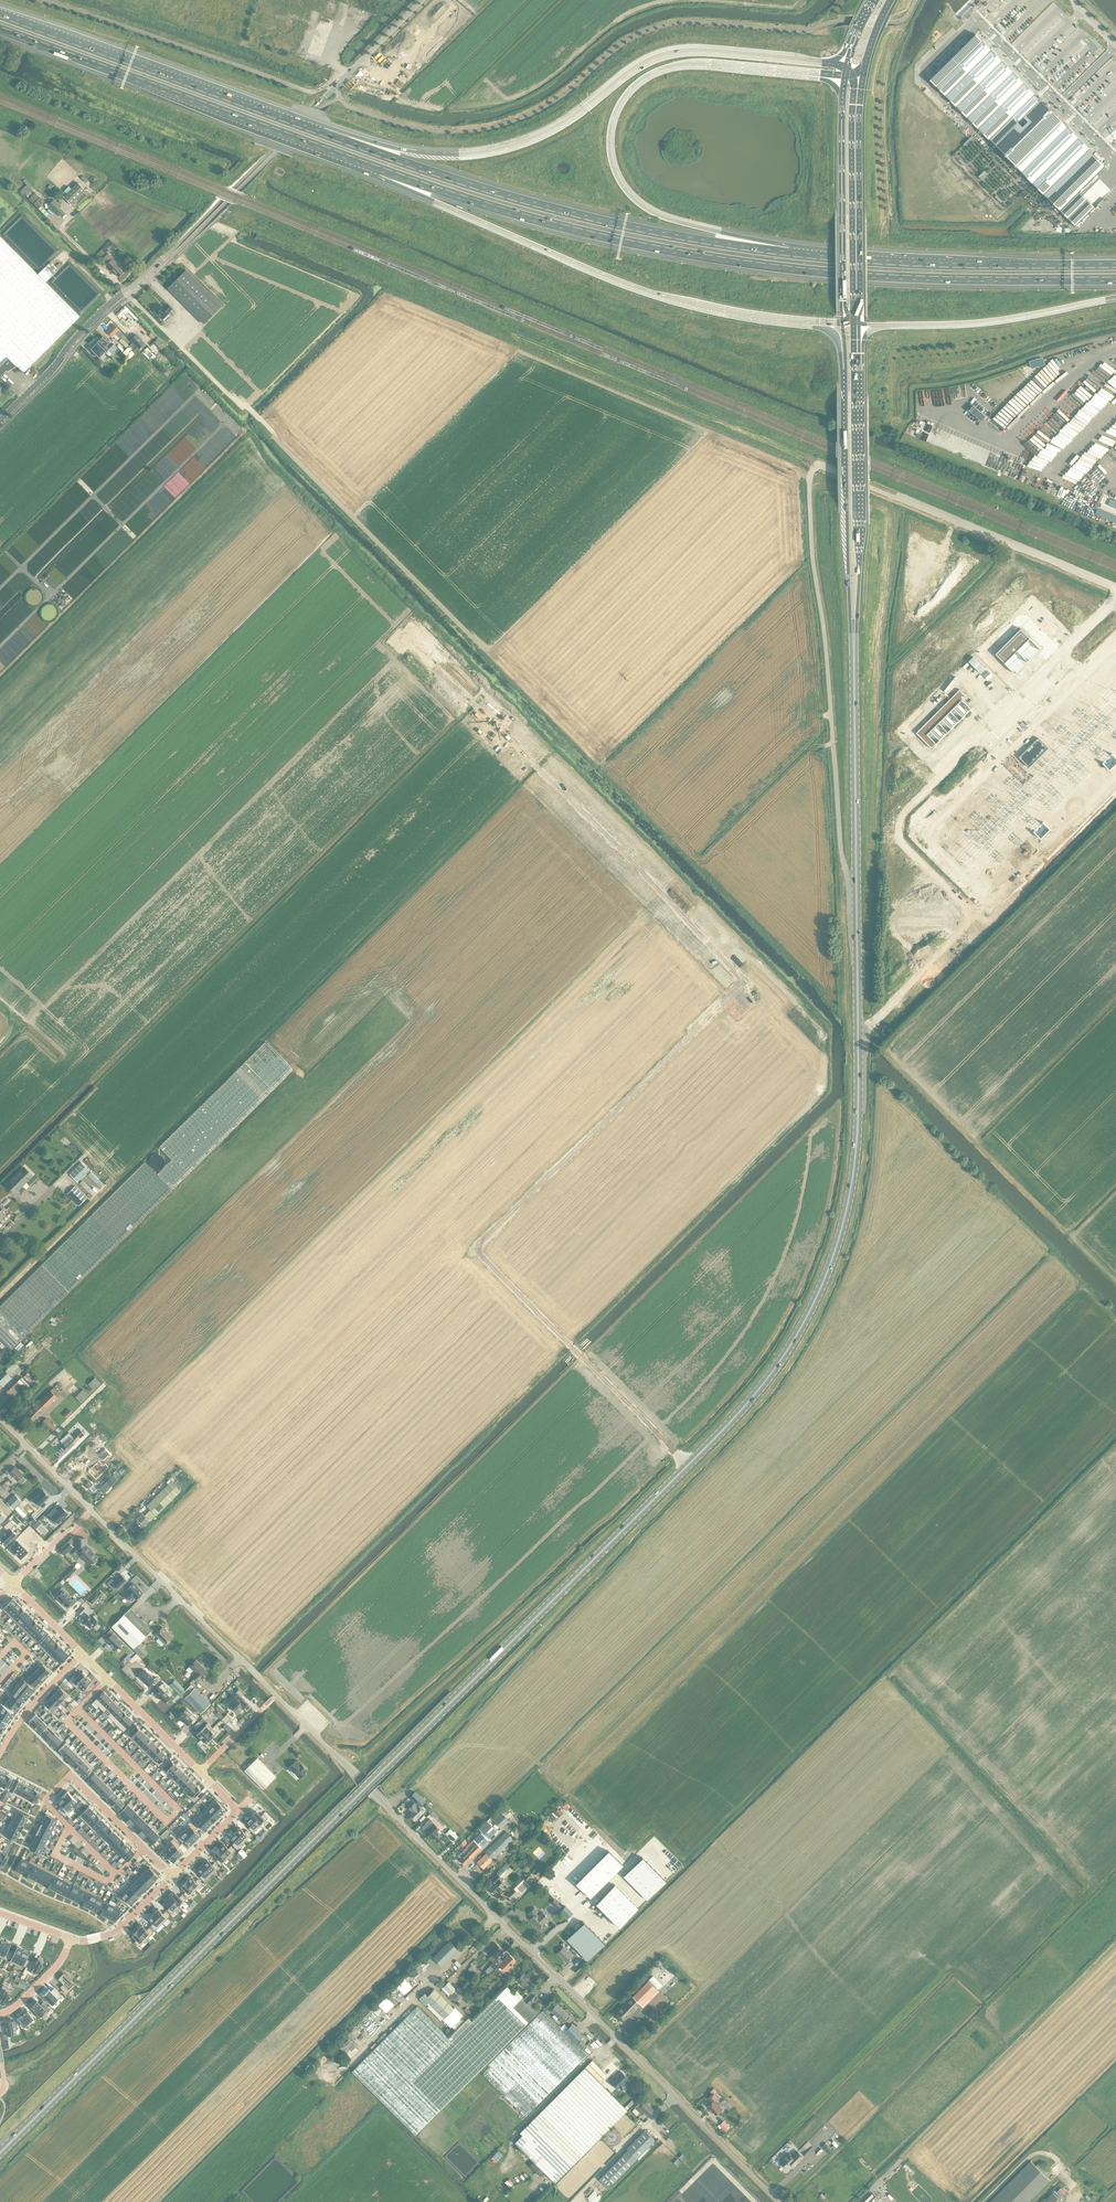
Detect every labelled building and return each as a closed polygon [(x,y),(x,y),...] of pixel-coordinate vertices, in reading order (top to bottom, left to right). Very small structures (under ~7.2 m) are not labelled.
[(329,1),(324,13),(334,17),(339,5),(329,1)] [(1105,166),(1091,153),(1092,152),(1091,150),(976,35),(930,80),(1075,226),(1094,207),(1083,196),(1079,192),(1105,166)] [(277,39),(274,48),(290,54),(293,45),(277,39)] [(984,170),(978,176),(981,179),(987,174),(984,170)] [(30,188),(32,191),(34,189),(25,179),(23,181),(27,185),(30,188)] [(85,190),(77,182),(63,197),(71,205),(85,190)] [(27,185),(19,192),(23,196),(25,194),(29,190),(30,188),(27,185)] [(30,199),(34,194),(29,190),(25,194),(30,199)] [(41,206),(44,202),(35,193),(34,194),(30,199),(29,199),(39,208),(41,206)] [(54,199),(48,206),(55,213),(56,212),(62,217),(66,213),(60,208),(62,206),(54,199)] [(41,206),(39,208),(47,216),(49,214),(41,206)] [(8,358),(8,357),(23,373),(80,317),(46,282),(38,274),(0,236),(0,365),(8,358)] [(123,272),(116,265),(118,263),(108,254),(101,261),(106,266),(107,265),(118,276),(123,272)] [(50,262),(38,274),(46,282),(58,270),(50,262)] [(186,270),(168,288),(204,323),(221,306),(186,270)] [(161,305),(154,311),(162,319),(169,313),(168,313),(172,309),(167,304),(165,306),(164,308),(161,305)] [(137,322),(128,312),(119,320),(124,325),(127,322),(132,327),(137,322)] [(114,325),(107,332),(113,337),(113,336),(116,339),(117,340),(120,338),(120,339),(124,335),(114,325)] [(136,335),(131,340),(139,349),(145,344),(136,335)] [(109,349),(105,346),(109,342),(103,336),(98,341),(106,348),(112,354),(118,348),(114,344),(109,349)] [(157,340),(154,343),(161,350),(164,347),(157,339),(157,340)] [(104,347),(105,349),(106,348),(98,341),(97,342),(99,343),(98,344),(97,343),(91,349),(100,357),(106,351),(103,348),(104,347)] [(132,344),(128,347),(134,353),(138,349),(132,344)] [(129,359),(132,356),(135,354),(134,353),(128,347),(123,352),(129,359)] [(8,358),(0,365),(0,376),(6,370),(7,371),(16,366),(8,358)] [(1043,358),(1029,362),(1031,367),(1044,362),(1043,358)] [(1107,505),(1115,509),(1115,501),(1109,498),(1107,505)] [(1095,514),(1115,523),(1115,516),(1098,508),(1095,514)] [(26,598),(27,601),(28,603),(31,604),(33,605),(36,605),(38,604),(40,602),(42,599),(42,596),(41,593),(39,591),(37,589),(34,589),(31,589),(29,591),(27,593),(26,595),(26,598)] [(43,617),(45,619),(48,620),(51,620),(54,619),(56,617),(57,614),(57,611),(57,608),(55,606),(53,605),(51,604),(48,604),(46,605),(44,606),(42,609),(41,611),(42,614),(43,617)] [(1021,629),(995,654),(1004,663),(1030,638),(1021,629)] [(960,689),(916,733),(932,749),(971,709),(962,700),(966,696),(960,689)] [(1038,738),(1018,757),(1028,767),(1048,748),(1038,738)] [(19,1342),(149,1213),(293,1070),(265,1042),(159,1147),(172,1159),(157,1174),(145,1162),(0,1306),(0,1339),(11,1350),(19,1342)] [(164,1160),(164,1159),(164,1158),(163,1157),(162,1156),(161,1155),(160,1154),(158,1154),(157,1154),(156,1154),(154,1154),(153,1155),(152,1155),(151,1156),(150,1157),(150,1158),(149,1160),(149,1161),(149,1162),(149,1164),(150,1165),(151,1166),(151,1167),(152,1168),(154,1168),(155,1169),(156,1169),(157,1169),(159,1169),(160,1169),(161,1168),(162,1167),(163,1166),(164,1165),(164,1164),(164,1163),(165,1162),(164,1160)] [(81,1162),(69,1174),(78,1182),(89,1170),(81,1162)] [(18,1189),(26,1181),(29,1178),(28,1178),(31,1174),(25,1168),(22,1171),(21,1170),(10,1181),(11,1182),(8,1185),(14,1191),(18,1188),(18,1189)] [(75,1186),(67,1194),(79,1206),(87,1198),(75,1186)] [(3,1386),(3,1387),(12,1378),(9,1375),(17,1367),(13,1363),(0,1376),(0,1387),(1,1388),(3,1386)] [(38,1381),(31,1374),(29,1371),(23,1377),(32,1386),(38,1381)] [(22,1377),(18,1381),(23,1387),(27,1391),(31,1386),(22,1377)] [(95,1377),(88,1384),(94,1390),(101,1383),(95,1377)] [(18,1381),(7,1392),(8,1394),(10,1396),(12,1397),(23,1387),(18,1381)] [(31,1423),(58,1397),(61,1394),(54,1387),(51,1390),(25,1416),(31,1423)] [(83,1389),(78,1394),(84,1400),(89,1395),(83,1389)] [(81,1403),(84,1400),(78,1394),(75,1397),(81,1403)] [(11,1411),(15,1407),(15,1408),(20,1402),(16,1399),(13,1401),(12,1400),(10,1402),(6,1406),(11,1411)] [(69,1408),(63,1414),(67,1418),(73,1412),(69,1408)] [(42,1421),(50,1429),(52,1431),(56,1428),(46,1418),(42,1421)] [(64,1445),(59,1450),(64,1454),(80,1437),(82,1436),(84,1434),(80,1429),(72,1437),(69,1433),(61,1441),(64,1445)] [(99,1461),(88,1471),(96,1479),(97,1478),(103,1472),(105,1470),(101,1465),(102,1464),(99,1461)] [(9,1467),(4,1472),(7,1475),(9,1472),(18,1480),(21,1484),(25,1480),(22,1476),(24,1475),(15,1466),(12,1469),(9,1467)] [(114,1475),(100,1489),(105,1494),(119,1480),(114,1475)] [(138,1520),(131,1528),(135,1532),(138,1529),(139,1530),(140,1530),(142,1529),(141,1527),(140,1526),(142,1524),(144,1526),(149,1520),(150,1521),(171,1499),(181,1490),(174,1484),(172,1481),(162,1490),(147,1506),(151,1510),(145,1516),(142,1513),(137,1519),(138,1520)] [(43,1490),(33,1499),(40,1506),(49,1496),(43,1490)] [(15,1494),(7,1502),(12,1508),(13,1509),(21,1501),(21,1500),(15,1494)] [(55,1507),(47,1516),(52,1521),(55,1519),(58,1522),(62,1519),(62,1520),(66,1517),(65,1516),(68,1513),(62,1507),(58,1510),(55,1507)] [(19,1514),(16,1517),(23,1524),(26,1521),(19,1514)] [(32,1515),(27,1520),(32,1525),(36,1520),(32,1515)] [(3,1535),(1,1538),(7,1544),(16,1535),(10,1529),(15,1524),(10,1520),(4,1526),(8,1530),(7,1532),(6,1531),(2,1535),(3,1535)] [(85,1538),(78,1538),(78,1548),(81,1551),(79,1553),(90,1564),(91,1563),(92,1564),(94,1564),(97,1561),(97,1559),(96,1558),(97,1557),(85,1545),(85,1538)] [(18,1541),(11,1548),(21,1558),(28,1551),(18,1541)] [(63,1547),(59,1551),(64,1556),(68,1552),(63,1547)] [(39,1574),(38,1575),(42,1579),(43,1578),(44,1580),(45,1579),(48,1582),(51,1579),(48,1576),(57,1567),(51,1562),(49,1564),(48,1563),(38,1573),(39,1574)] [(70,1571),(63,1578),(65,1580),(72,1574),(70,1571)] [(112,1578),(107,1583),(110,1586),(112,1583),(118,1590),(127,1581),(121,1574),(114,1580),(112,1578)] [(128,1591),(124,1595),(129,1600),(133,1596),(136,1599),(143,1592),(133,1583),(127,1590),(128,1591)] [(61,1593),(57,1597),(65,1604),(67,1606),(68,1604),(71,1607),(77,1601),(74,1598),(72,1600),(70,1597),(71,1596),(68,1593),(67,1595),(63,1591),(62,1592),(61,1592),(61,1593)] [(13,1598),(2,1608),(7,1613),(17,1602),(13,1598)] [(17,1602),(7,1613),(11,1617),(21,1607),(21,1606),(17,1602)] [(21,1607),(11,1617),(15,1621),(26,1611),(21,1606),(21,1607)] [(85,1608),(80,1613),(83,1617),(83,1618),(84,1620),(83,1621),(87,1624),(90,1627),(92,1625),(94,1626),(97,1623),(96,1622),(98,1620),(93,1615),(91,1617),(89,1615),(91,1614),(85,1608)] [(124,1614),(111,1626),(133,1648),(146,1636),(148,1634),(152,1630),(135,1613),(130,1608),(125,1613),(124,1614)] [(26,1611),(15,1621),(19,1626),(30,1615),(26,1611)] [(30,1615),(19,1626),(23,1630),(34,1619),(30,1615)] [(34,1619),(23,1630),(28,1634),(38,1624),(38,1623),(34,1619)] [(38,1624),(28,1634),(32,1638),(42,1628),(38,1624)] [(163,1627),(155,1634),(165,1644),(172,1636),(163,1627)] [(42,1628),(32,1638),(36,1643),(47,1632),(42,1628)] [(110,1629),(105,1635),(108,1638),(106,1639),(111,1644),(110,1644),(112,1646),(113,1646),(116,1649),(122,1643),(113,1633),(114,1632),(110,1629)] [(48,1633),(37,1644),(42,1648),(52,1638),(49,1634),(48,1634),(48,1633)] [(52,1638),(42,1648),(46,1653),(57,1642),(56,1642),(52,1638)] [(57,1642),(46,1653),(50,1657),(61,1646),(56,1642),(57,1642)] [(139,1644),(134,1649),(139,1654),(144,1649),(139,1644)] [(61,1646),(50,1657),(55,1661),(57,1659),(56,1659),(65,1650),(61,1646)] [(65,1650),(56,1659),(57,1659),(60,1663),(61,1664),(70,1655),(69,1655),(65,1650)] [(196,1660),(189,1666),(193,1670),(196,1672),(192,1676),(198,1681),(201,1678),(202,1679),(208,1672),(205,1669),(200,1664),(196,1660)] [(43,1664),(39,1668),(46,1675),(50,1671),(43,1664)] [(39,1668),(35,1672),(42,1679),(46,1675),(39,1668)] [(145,1670),(139,1676),(146,1684),(148,1686),(152,1682),(154,1684),(159,1680),(156,1677),(154,1679),(152,1678),(145,1670)] [(73,1675),(69,1680),(76,1687),(87,1676),(82,1671),(76,1678),(73,1675)] [(35,1672),(31,1676),(38,1683),(42,1679),(35,1672)] [(31,1676),(27,1679),(34,1687),(38,1683),(31,1676)] [(87,1676),(76,1687),(83,1694),(88,1690),(85,1687),(92,1681),(87,1676)] [(22,1678),(18,1683),(30,1692),(33,1688),(34,1688),(22,1678)] [(174,1680),(169,1685),(199,1714),(210,1703),(195,1688),(194,1688),(191,1684),(185,1691),(184,1690),(185,1689),(175,1679),(174,1680)] [(157,1693),(156,1693),(159,1696),(161,1699),(165,1702),(165,1701),(166,1702),(169,1699),(168,1698),(170,1696),(165,1692),(168,1689),(164,1686),(165,1685),(162,1682),(157,1688),(159,1690),(157,1693)] [(18,1683),(14,1687),(26,1697),(30,1692),(18,1683)] [(14,1687),(10,1692),(22,1702),(22,1701),(26,1697),(14,1687)] [(60,1687),(56,1692),(64,1699),(65,1700),(69,1696),(60,1687)] [(239,1689),(231,1697),(242,1708),(247,1703),(241,1696),(243,1694),(239,1689)] [(251,1689),(249,1691),(254,1697),(257,1694),(251,1689)] [(97,1698),(94,1701),(99,1706),(109,1696),(104,1691),(100,1695),(99,1694),(96,1697),(97,1698)] [(10,1692),(6,1697),(8,1699),(9,1698),(18,1706),(22,1702),(10,1692)] [(56,1692),(53,1695),(61,1703),(64,1699),(56,1692)] [(53,1695),(49,1699),(57,1707),(61,1703),(53,1695)] [(109,1696),(99,1706),(104,1711),(114,1701),(109,1696)] [(231,1697),(224,1704),(229,1708),(231,1706),(237,1712),(242,1708),(231,1697)] [(5,1703),(14,1711),(18,1706),(9,1698),(8,1699),(5,1703)] [(49,1699),(45,1703),(53,1711),(57,1707),(49,1699)] [(114,1701),(104,1711),(109,1716),(118,1706),(114,1701)] [(0,1705),(0,1711),(10,1717),(13,1712),(1,1704),(0,1705)] [(118,1706),(109,1716),(113,1721),(123,1711),(118,1706)] [(7,1722),(10,1717),(0,1711),(0,1718),(7,1722)] [(123,1711),(113,1721),(118,1726),(128,1716),(123,1711)] [(179,1715),(179,1716),(182,1719),(184,1722),(187,1725),(190,1721),(193,1724),(197,1719),(191,1713),(189,1715),(184,1711),(182,1712),(181,1712),(179,1714),(179,1715)] [(36,1714),(29,1721),(33,1725),(40,1718),(39,1717),(36,1714)] [(40,1718),(33,1725),(37,1728),(43,1721),(44,1722),(46,1720),(41,1716),(39,1717),(40,1718)] [(128,1716),(118,1726),(123,1731),(133,1721),(128,1716)] [(43,1721),(37,1728),(40,1732),(47,1725),(44,1722),(43,1721)] [(40,1732),(41,1732),(44,1736),(53,1727),(49,1723),(47,1725),(40,1732)] [(202,1728),(196,1734),(201,1738),(212,1728),(207,1723),(202,1728)] [(129,1728),(125,1732),(131,1739),(141,1730),(136,1725),(132,1730),(129,1728)] [(53,1727),(44,1736),(48,1740),(57,1731),(53,1727)] [(212,1728),(201,1738),(206,1743),(212,1738),(217,1733),(212,1728)] [(141,1730),(131,1739),(136,1743),(145,1734),(141,1730)] [(57,1731),(48,1740),(52,1743),(59,1735),(60,1736),(60,1735),(57,1731)] [(145,1734),(136,1743),(140,1748),(149,1738),(145,1734)] [(59,1735),(52,1743),(55,1747),(63,1739),(60,1736),(59,1735)] [(149,1738),(140,1748),(144,1752),(154,1743),(153,1742),(149,1738)] [(66,1742),(58,1750),(59,1750),(62,1754),(69,1747),(70,1747),(71,1746),(66,1742)] [(154,1743),(144,1752),(145,1752),(149,1756),(158,1747),(154,1742),(153,1742),(154,1743)] [(69,1747),(62,1754),(66,1757),(73,1750),(70,1747),(69,1747)] [(158,1747),(149,1756),(153,1760),(162,1751),(158,1747)] [(73,1750),(66,1757),(70,1761),(78,1753),(74,1749),(73,1750)] [(162,1751),(153,1760),(160,1767),(164,1762),(162,1760),(167,1755),(162,1751)] [(78,1753),(70,1761),(74,1765),(82,1757),(81,1757),(78,1753)] [(82,1757),(74,1765),(77,1769),(86,1760),(82,1756),(81,1757),(82,1757)] [(257,1757),(244,1770),(263,1789),(276,1776),(257,1757)] [(86,1760),(77,1769),(81,1772),(90,1764),(86,1760)] [(164,1762),(160,1767),(162,1769),(166,1774),(167,1773),(175,1765),(171,1760),(166,1765),(164,1762)] [(296,1761),(289,1767),(300,1777),(301,1776),(302,1777),(303,1777),(305,1775),(305,1774),(304,1773),(306,1771),(305,1770),(306,1769),(303,1766),(302,1767),(296,1761)] [(90,1764),(81,1772),(85,1776),(94,1767),(90,1764)] [(175,1765),(167,1773),(171,1777),(180,1769),(175,1765)] [(171,1777),(170,1778),(174,1782),(184,1773),(180,1769),(171,1777)] [(94,1772),(87,1779),(91,1783),(98,1776),(94,1772)] [(184,1773),(174,1782),(175,1783),(175,1782),(179,1787),(181,1785),(188,1777),(184,1773)] [(7,1774),(2,1785),(8,1788),(13,1778),(13,1777),(7,1774)] [(98,1776),(91,1783),(95,1787),(102,1780),(103,1779),(99,1775),(98,1776)] [(188,1777),(181,1785),(185,1789),(193,1781),(188,1777)] [(102,1780),(95,1787),(99,1791),(106,1784),(102,1780)] [(19,1781),(12,1794),(13,1794),(13,1793),(18,1796),(24,1784),(19,1781)] [(185,1789),(183,1790),(187,1795),(197,1786),(193,1781),(185,1789)] [(106,1784),(99,1791),(103,1795),(110,1788),(111,1787),(107,1783),(106,1784)] [(24,1784),(18,1796),(23,1799),(29,1787),(24,1784)] [(197,1786),(187,1795),(194,1802),(199,1797),(196,1795),(201,1790),(197,1786)] [(29,1787),(23,1799),(29,1802),(30,1800),(30,1799),(35,1789),(34,1789),(29,1787)] [(106,1798),(113,1791),(110,1788),(103,1795),(106,1798)] [(35,1789),(30,1799),(30,1800),(35,1802),(40,1792),(40,1793),(40,1792),(35,1789)] [(67,1791),(62,1796),(74,1808),(82,1800),(74,1793),(72,1796),(67,1791)] [(113,1791),(106,1798),(110,1802),(117,1795),(113,1791)] [(415,1791),(410,1796),(417,1804),(418,1803),(421,1806),(425,1801),(415,1791)] [(117,1795),(110,1802),(114,1806),(121,1799),(117,1795)] [(58,1801),(62,1805),(59,1808),(65,1813),(67,1811),(69,1813),(74,1808),(62,1796),(62,1797),(61,1796),(58,1799),(59,1800),(58,1801)] [(215,1798),(210,1803),(221,1813),(225,1809),(215,1798)] [(121,1799),(114,1806),(118,1810),(117,1810),(118,1810),(125,1803),(121,1799)] [(129,1802),(119,1812),(123,1816),(132,1808),(134,1806),(129,1802)] [(210,1803),(206,1807),(208,1809),(217,1818),(217,1817),(221,1813),(210,1803)] [(414,1803),(409,1808),(413,1812),(409,1815),(415,1820),(424,1811),(418,1805),(417,1806),(414,1803)] [(88,1806),(79,1816),(83,1820),(93,1810),(89,1806),(88,1806)] [(132,1808),(123,1816),(127,1820),(136,1812),(132,1808)] [(16,1809),(14,1814),(16,1816),(16,1815),(26,1820),(28,1815),(29,1815),(16,1809)] [(204,1813),(212,1822),(217,1818),(208,1809),(204,1813)] [(93,1810),(83,1820),(87,1824),(97,1814),(93,1810)] [(202,1811),(198,1816),(208,1826),(212,1822),(204,1813),(202,1811)] [(256,1811),(251,1816),(260,1826),(268,1818),(263,1813),(261,1816),(256,1811)] [(136,1812),(127,1820),(131,1824),(140,1816),(136,1812)] [(46,1814),(44,1819),(55,1824),(57,1819),(46,1814)] [(97,1814),(87,1824),(91,1828),(101,1819),(97,1814)] [(14,1820),(23,1825),(24,1825),(23,1825),(26,1820),(16,1815),(16,1816),(14,1820)] [(197,1815),(192,1819),(195,1822),(204,1831),(204,1830),(208,1826),(198,1816),(197,1816),(197,1815)] [(140,1816),(131,1824),(131,1825),(135,1828),(144,1820),(140,1816)] [(251,1816),(246,1821),(251,1826),(248,1828),(253,1833),(260,1826),(251,1816)] [(11,1819),(9,1824),(21,1830),(23,1825),(14,1820),(11,1819)] [(41,1823),(52,1829),(52,1830),(54,1831),(57,1825),(55,1824),(44,1819),(41,1823)] [(101,1819),(91,1828),(95,1833),(105,1823),(101,1819),(102,1819),(101,1819)] [(144,1820),(135,1828),(139,1832),(148,1824),(147,1823),(144,1820)] [(190,1820),(183,1828),(195,1840),(195,1839),(199,1835),(195,1830),(198,1828),(190,1820)] [(489,1838),(492,1836),(497,1831),(493,1827),(489,1823),(487,1820),(478,1828),(481,1831),(485,1835),(484,1835),(488,1839),(489,1838)] [(148,1824),(139,1832),(143,1836),(153,1826),(149,1822),(147,1823),(148,1824)] [(41,1823),(39,1828),(50,1834),(52,1830),(52,1829),(41,1823)] [(96,1833),(95,1833),(99,1838),(100,1837),(110,1827),(109,1827),(106,1823),(105,1823),(95,1833),(96,1833)] [(9,1824),(6,1829),(18,1835),(20,1831),(21,1831),(21,1830),(9,1824)] [(434,1824),(426,1832),(431,1837),(431,1836),(436,1841),(441,1836),(436,1831),(439,1829),(434,1824)] [(153,1826),(143,1836),(143,1837),(147,1840),(156,1832),(158,1830),(153,1826)] [(110,1827),(100,1837),(104,1842),(106,1840),(106,1839),(114,1831),(110,1827)] [(240,1827),(235,1832),(244,1842),(251,1834),(247,1830),(244,1832),(240,1827)] [(39,1828),(36,1833),(47,1839),(50,1834),(39,1828)] [(180,1835),(177,1837),(183,1843),(185,1840),(190,1845),(190,1844),(194,1840),(195,1840),(183,1828),(178,1833),(180,1835)] [(3,1834),(16,1841),(16,1840),(15,1840),(18,1835),(6,1829),(4,1834),(3,1834)] [(458,1836),(450,1829),(445,1834),(453,1841),(458,1836)] [(114,1831),(106,1839),(106,1840),(110,1844),(118,1836),(118,1835),(118,1836),(114,1832),(114,1831)] [(485,1852),(486,1853),(477,1862),(483,1869),(496,1856),(497,1857),(498,1857),(499,1856),(499,1854),(498,1853),(513,1839),(506,1831),(485,1852)] [(156,1832),(147,1840),(151,1845),(160,1836),(156,1832)] [(235,1832),(230,1837),(235,1842),(232,1844),(237,1849),(244,1842),(235,1832)] [(36,1833),(34,1838),(45,1844),(47,1839),(36,1833)] [(480,1833),(474,1839),(482,1847),(488,1841),(480,1833)] [(118,1836),(110,1844),(114,1848),(123,1840),(122,1840),(118,1836)] [(34,1838),(32,1843),(42,1848),(45,1844),(34,1838)] [(173,1838),(166,1845),(177,1857),(178,1857),(182,1852),(178,1847),(180,1845),(173,1838)] [(461,1858),(460,1860),(460,1862),(461,1863),(463,1863),(464,1864),(468,1860),(469,1861),(471,1858),(481,1847),(473,1839),(466,1847),(469,1851),(467,1852),(464,1849),(460,1854),(460,1857),(461,1858)] [(123,1840),(114,1848),(119,1852),(127,1844),(123,1840)] [(32,1843),(29,1848),(40,1853),(42,1848),(32,1843)] [(223,1843),(219,1848),(228,1858),(235,1850),(231,1846),(228,1848),(223,1843)] [(127,1844),(119,1852),(123,1856),(131,1848),(127,1844)] [(166,1845),(158,1853),(165,1860),(168,1857),(172,1862),(177,1857),(166,1845)] [(131,1848),(123,1856),(127,1860),(127,1861),(135,1853),(135,1852),(135,1853),(131,1848)] [(218,1848),(213,1853),(218,1858),(216,1861),(220,1865),(228,1858),(219,1848),(218,1848)] [(608,1850),(575,1883),(590,1898),(623,1865),(608,1850)] [(0,1856),(0,1864),(4,1866),(9,1856),(2,1852),(0,1856)] [(642,1857),(623,1876),(646,1899),(647,1899),(666,1880),(665,1880),(642,1857)] [(21,1858),(16,1869),(23,1873),(29,1862),(28,1862),(21,1858)] [(29,1862),(23,1873),(30,1877),(37,1863),(30,1860),(28,1862),(29,1862)] [(207,1860),(202,1865),(212,1874),(219,1867),(214,1862),(212,1865),(207,1860)] [(37,1863),(30,1877),(37,1880),(44,1867),(37,1863)] [(510,1868),(506,1863),(497,1873),(498,1874),(492,1879),(495,1882),(489,1889),(493,1893),(496,1890),(498,1892),(502,1889),(500,1888),(504,1884),(499,1879),(510,1868)] [(202,1865),(197,1870),(202,1874),(200,1877),(204,1881),(212,1874),(202,1865)] [(44,1867),(37,1880),(44,1884),(51,1871),(44,1867)] [(150,1867),(146,1871),(154,1880),(158,1876),(150,1867)] [(51,1871),(44,1884),(51,1888),(58,1874),(51,1871)] [(146,1871),(142,1875),(150,1884),(154,1880),(146,1871)] [(58,1874),(51,1888),(52,1888),(59,1891),(66,1878),(58,1874)] [(138,1879),(137,1879),(146,1888),(150,1884),(142,1875),(138,1879)] [(191,1876),(186,1881),(195,1890),(203,1883),(198,1878),(195,1881),(191,1876)] [(136,1877),(131,1882),(133,1883),(142,1892),(146,1888),(137,1879),(138,1879),(136,1877)] [(66,1878),(59,1891),(66,1895),(73,1882),(66,1878)] [(513,1888),(507,1894),(510,1898),(519,1890),(521,1893),(529,1885),(523,1879),(513,1889),(513,1888)] [(186,1881),(181,1886),(186,1891),(183,1893),(188,1898),(195,1890),(186,1881)] [(130,1887),(129,1887),(138,1896),(142,1892),(133,1883),(130,1887)] [(73,1885),(67,1896),(74,1899),(79,1888),(73,1885)] [(127,1885),(123,1890),(134,1900),(138,1896),(129,1887),(130,1887),(128,1885),(127,1885)] [(596,1903),(602,1910),(618,1926),(619,1926),(638,1908),(637,1907),(615,1885),(596,1903)] [(79,1888),(74,1899),(79,1902),(86,1889),(80,1886),(79,1888)] [(86,1889),(79,1902),(80,1902),(85,1905),(92,1892),(86,1889)] [(123,1890),(119,1893),(130,1904),(134,1900),(123,1890)] [(92,1892),(85,1905),(86,1905),(91,1908),(97,1897),(98,1895),(92,1892)] [(174,1892),(169,1897),(179,1907),(186,1899),(182,1895),(179,1897),(174,1892)] [(97,1897),(91,1908),(97,1911),(103,1900),(97,1897)] [(169,1897),(165,1902),(169,1907),(167,1909),(172,1914),(179,1907),(169,1897)] [(103,1900),(97,1911),(103,1914),(109,1903),(103,1900)] [(109,1903),(103,1914),(109,1917),(115,1906),(109,1903)] [(115,1906),(109,1917),(115,1920),(118,1916),(119,1916),(121,1913),(119,1912),(121,1909),(115,1906)] [(548,1926),(544,1923),(545,1922),(544,1922),(548,1918),(542,1911),(538,1915),(536,1913),(538,1911),(535,1907),(528,1913),(532,1917),(530,1919),(539,1928),(539,1927),(543,1931),(548,1926)] [(158,1908),(153,1913),(163,1923),(170,1915),(165,1911),(163,1913),(158,1908)] [(153,1913),(148,1918),(153,1923),(151,1926),(155,1930),(163,1923),(153,1913)] [(584,1922),(566,1939),(587,1960),(605,1943),(584,1922)] [(142,1925),(137,1929),(146,1939),(154,1932),(149,1927),(147,1930),(142,1925)] [(137,1929),(132,1935),(137,1939),(134,1942),(139,1946),(146,1939),(137,1929)] [(0,1950),(0,1956),(6,1960),(7,1960),(8,1957),(11,1951),(8,1949),(11,1943),(10,1943),(10,1942),(6,1940),(6,1941),(5,1941),(5,1940),(0,1950)] [(494,1958),(502,1950),(496,1943),(488,1951),(494,1958)] [(11,1951),(8,1957),(11,1959),(9,1961),(16,1964),(23,1950),(17,1946),(14,1952),(11,1951)] [(572,1956),(563,1946),(557,1953),(566,1962),(572,1956)] [(23,1950),(16,1964),(22,1968),(23,1965),(26,1967),(30,1960),(26,1958),(29,1953),(23,1950)] [(516,1961),(509,1954),(502,1961),(498,1957),(491,1964),(496,1970),(500,1965),(506,1970),(516,1961)] [(32,1961),(28,1968),(31,1970),(30,1972),(37,1975),(40,1969),(41,1970),(43,1966),(42,1965),(44,1961),(43,1960),(43,1959),(39,1957),(39,1958),(38,1957),(37,1957),(37,1958),(35,1963),(32,1961)] [(523,1972),(517,1979),(526,1988),(533,1982),(523,1972)] [(63,1973),(58,1978),(63,1984),(60,1987),(65,1992),(68,1989),(70,1991),(75,1985),(74,1984),(74,1983),(63,1973)] [(648,1980),(616,2012),(624,2020),(640,2004),(643,2007),(659,1991),(648,1980)] [(444,1986),(442,1988),(449,1995),(451,1993),(451,1994),(450,1995),(450,1996),(454,2000),(460,1993),(456,1989),(448,1981),(443,1986),(444,1986)] [(0,1991),(0,1995),(2,1995),(0,1999),(0,2002),(0,2003),(3,2005),(4,2004),(5,2004),(13,1990),(3,1985),(0,1991)] [(451,2035),(453,2036),(385,2104),(415,2134),(441,2109),(528,2022),(513,2006),(521,1998),(523,1996),(516,1990),(514,1993),(507,1986),(472,2021),(468,2017),(451,2035)] [(49,1989),(43,1995),(52,2004),(61,1996),(54,1988),(51,1991),(49,1989)] [(441,2020),(444,2017),(453,2008),(434,1989),(427,1995),(425,1993),(419,1998),(426,2005),(429,2002),(427,2004),(428,2006),(427,2007),(441,2020)] [(535,1995),(529,2000),(535,2006),(541,2000),(535,1995)] [(521,1998),(513,2006),(528,2022),(540,2011),(535,2006),(529,2000),(526,2004),(521,1998)] [(37,2001),(31,2007),(40,2016),(46,2011),(47,2012),(50,2009),(43,2002),(40,2005),(37,2001)] [(562,2022),(568,2016),(556,2004),(550,2010),(562,2022)] [(385,2104),(453,2036),(451,2035),(448,2037),(417,2006),(352,2071),(385,2104)] [(25,2013),(17,2019),(23,2026),(30,2021),(34,2018),(29,2011),(28,2010),(25,2013)] [(587,2055),(582,2049),(558,2025),(544,2012),(542,2014),(540,2012),(488,2065),(490,2066),(482,2074),(525,2117),(587,2055)] [(7,2033),(3,2034),(4,2039),(8,2039),(8,2035),(16,2034),(16,2029),(18,2029),(17,2024),(15,2024),(14,2020),(6,2021),(7,2033)] [(576,2043),(583,2036),(571,2024),(564,2031),(576,2043)] [(522,2135),(515,2142),(533,2161),(544,2171),(555,2182),(627,2110),(602,2084),(599,2081),(606,2074),(592,2060),(520,2132),(522,2135)] [(628,2078),(621,2072),(615,2077),(614,2076),(610,2080),(617,2088),(619,2087),(621,2089),(623,2089),(626,2086),(626,2084),(625,2082),(624,2082),(628,2078)] [(716,2115),(717,2114),(722,2109),(714,2101),(718,2097),(714,2093),(709,2098),(712,2102),(708,2106),(716,2115)] [(641,2100),(634,2107),(640,2113),(642,2115),(645,2112),(648,2115),(653,2110),(645,2102),(644,2102),(641,2100)] [(643,2116),(640,2113),(634,2120),(636,2122),(643,2116)] [(726,2130),(730,2127),(730,2126),(724,2121),(720,2125),(726,2130)] [(604,2174),(598,2179),(607,2188),(612,2183),(634,2161),(636,2158),(650,2144),(654,2140),(645,2130),(626,2149),(627,2150),(625,2152),(604,2174)] [(836,2147),(836,2148),(832,2152),(824,2144),(826,2143),(822,2146),(830,2154),(837,2147),(836,2147)] [(803,2157),(798,2151),(792,2156),(791,2155),(791,2154),(790,2154),(789,2153),(787,2155),(786,2155),(784,2156),(784,2157),(780,2161),(781,2162),(781,2163),(783,2165),(784,2165),(787,2168),(792,2163),(794,2166),(803,2157)] [(1036,2165),(1031,2160),(990,2201),(1029,2201),(1051,2180),(1046,2175),(1049,2172),(1039,2162),(1036,2165)] [(1062,2201),(1052,2192),(1043,2201),(1061,2201),(1062,2201)]
